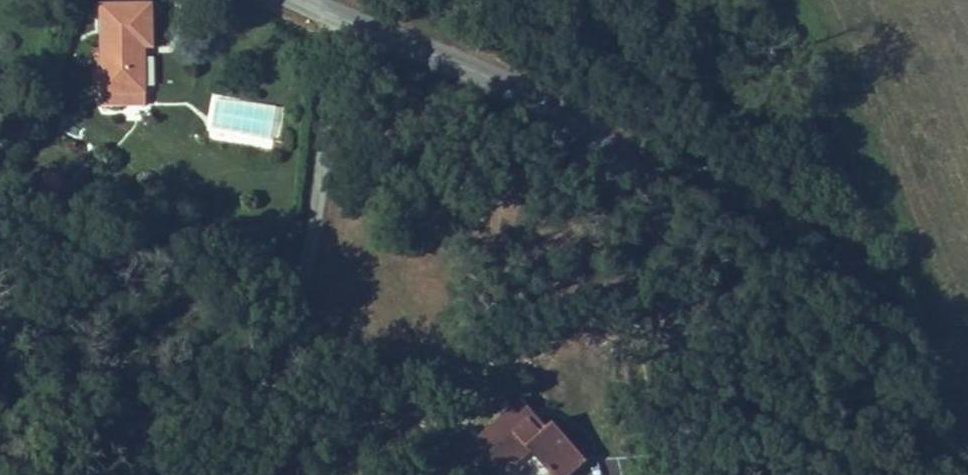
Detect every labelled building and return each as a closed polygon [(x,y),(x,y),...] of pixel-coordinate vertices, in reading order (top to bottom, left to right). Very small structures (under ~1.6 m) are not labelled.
[(161,5),(112,6),(113,92),(155,91),(154,47),(162,46),(161,5)] [(155,91),(113,92),(113,105),(155,105),(155,91)] [(479,444),(493,458),(486,464),(496,474),(508,474),(532,453),(553,474),(570,474),(586,461),(550,423),(544,428),(522,404),(479,444)]
